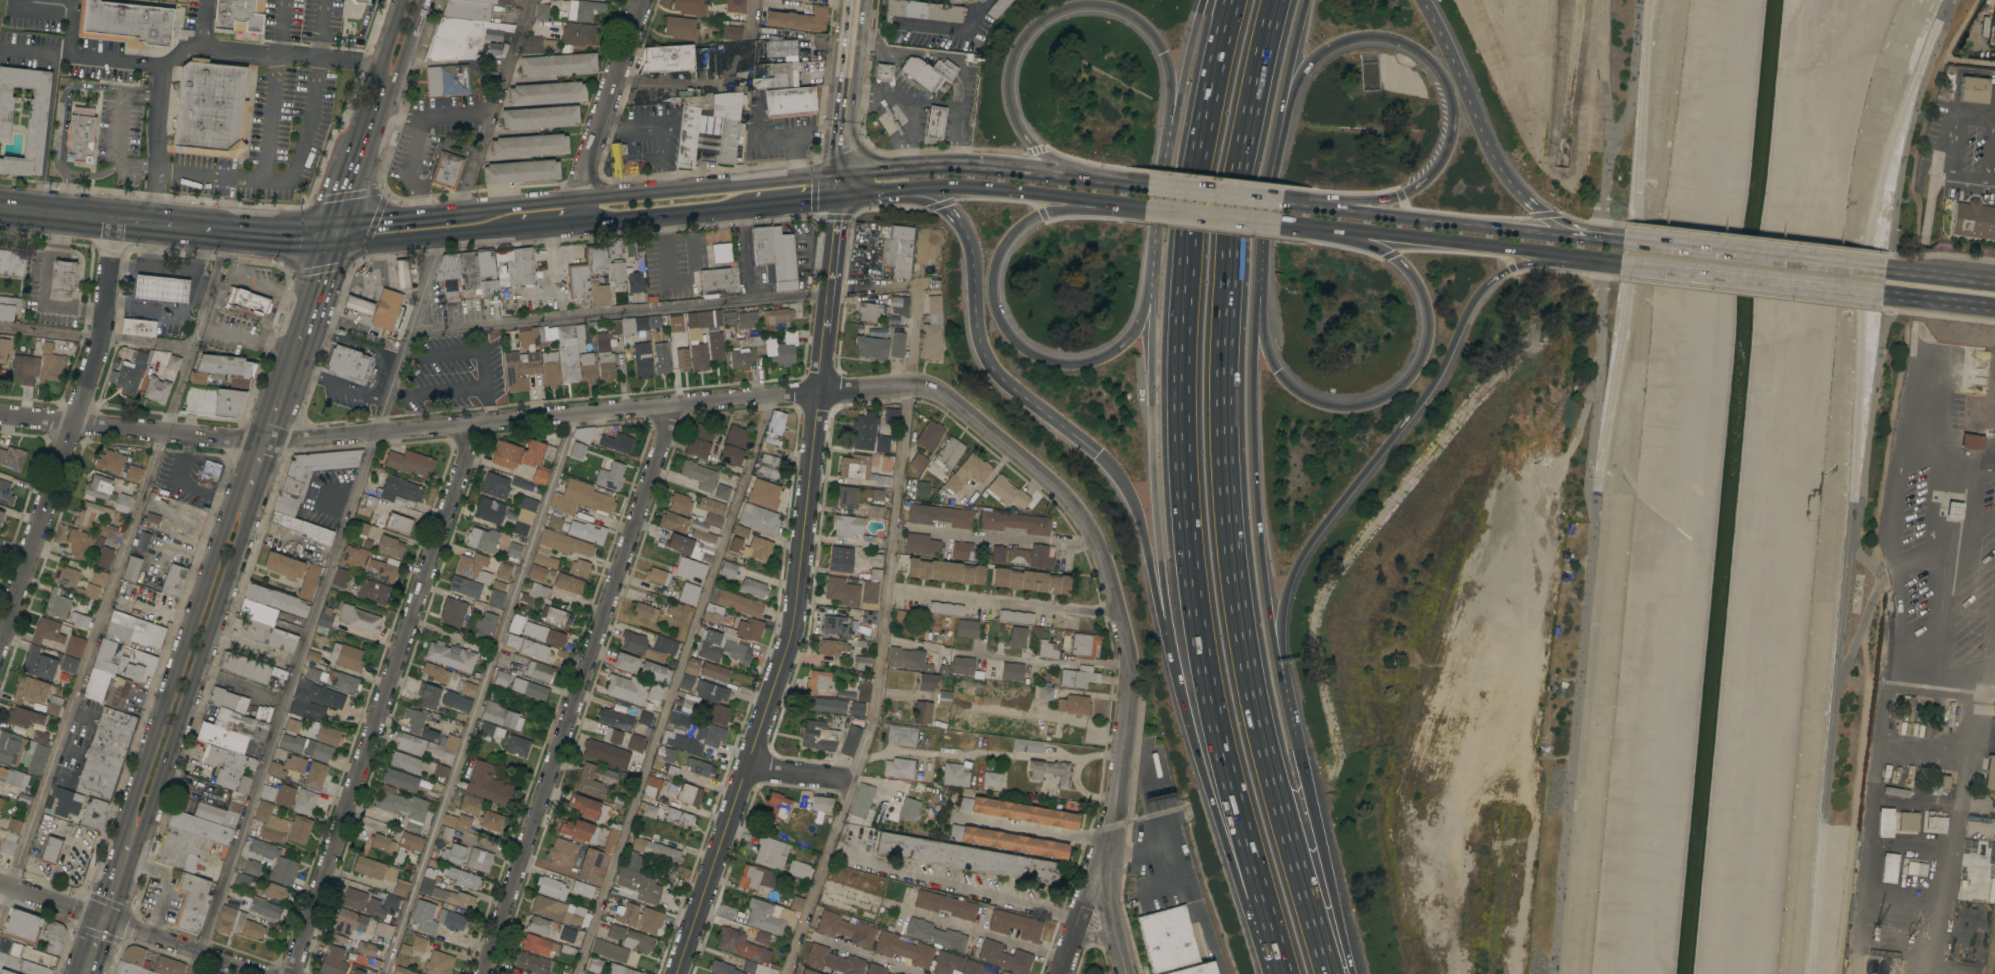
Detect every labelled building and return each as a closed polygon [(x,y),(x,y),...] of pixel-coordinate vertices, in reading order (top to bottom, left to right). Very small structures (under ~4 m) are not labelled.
[(77,35),(80,0),(98,0),(98,1),(173,8),(170,47),(146,44),(146,49),(125,47),(126,40),(77,35)] [(213,27),(216,0),(265,0),(261,33),(213,27)] [(439,17),(445,0),(463,0),(489,3),(487,22),(439,17)] [(569,20),(571,0),(582,0),(605,2),(604,12),(596,12),(595,13),(593,14),(592,23),(575,21),(575,20),(569,20)] [(673,1),(673,0),(703,0),(703,3),(707,3),(706,16),(680,13),(680,11),(673,10),(673,9),(670,7),(670,5),(671,2),(673,1)] [(726,11),(727,0),(745,0),(744,12),(726,11)] [(883,24),(885,0),(906,0),(945,4),(946,0),(967,0),(949,5),(963,6),(961,23),(891,15),(890,25),(890,30),(882,29),(883,24)] [(986,12),(995,0),(1012,0),(1011,1),(1005,7),(999,13),(995,19),(986,12)] [(536,3),(549,4),(547,19),(546,21),(537,19),(537,17),(535,17),(536,3)] [(764,25),(766,10),(786,12),(786,11),(794,12),(794,13),(807,14),(807,11),(804,10),(805,3),(827,5),(824,32),(764,25)] [(696,19),(695,28),(699,28),(697,40),(672,37),(672,35),(664,34),(666,15),(696,19)] [(515,25),(512,32),(484,28),(474,56),(500,54),(501,56),(424,62),(423,61),(437,16),(439,17),(487,22),(515,25)] [(593,45),(584,43),(584,46),(571,45),(571,52),(560,53),(562,41),(560,41),(562,26),(565,26),(565,22),(596,25),(593,45)] [(721,38),(723,25),(742,27),(741,40),(721,38)] [(780,40),(796,39),(797,55),(766,56),(765,40),(767,40),(766,37),(769,35),(779,36),(780,40)] [(541,36),(541,39),(559,40),(559,51),(519,54),(524,36),(541,36)] [(694,69),(639,72),(642,64),(638,63),(644,47),(692,44),(693,49),(694,62),(694,69)] [(705,48),(706,61),(694,62),(693,49),(705,48)] [(595,52),(596,70),(591,71),(591,73),(525,77),(525,75),(520,75),(519,57),(595,52)] [(957,68),(954,72),(955,73),(949,83),(941,77),(931,92),(899,69),(908,56),(916,57),(931,67),(937,59),(942,62),(944,59),(957,68)] [(185,151),(185,146),(172,145),(180,66),(187,61),(190,61),(191,57),(208,59),(207,62),(246,66),(243,100),(247,100),(243,142),(247,147),(231,159),(229,156),(185,151)] [(751,88),(750,82),(752,82),(751,78),(773,77),(772,63),(799,61),(799,69),(797,69),(797,85),(751,88)] [(876,63),(884,64),(892,64),(891,81),(882,80),(874,80),(876,63)] [(426,67),(467,64),(469,94),(427,96),(426,67)] [(744,77),(745,66),(734,65),(733,76),(744,77)] [(4,175),(0,175),(0,159),(2,159),(2,156),(23,158),(29,98),(32,98),(33,88),(12,86),(10,96),(14,97),(9,138),(0,137),(0,66),(51,71),(40,175),(39,175),(29,174),(28,176),(4,173),(4,175)] [(1989,78),(1987,104),(1959,101),(1961,76),(1989,78)] [(508,88),(513,88),(513,85),(579,81),(580,83),(585,83),(586,101),(509,106),(508,88)] [(814,85),(817,114),(768,118),(767,113),(765,113),(764,109),(767,109),(765,90),(814,85)] [(713,94),(714,108),(699,109),(699,115),(702,116),(700,129),(698,129),(697,131),(700,132),(699,145),(696,144),(693,168),(676,166),(684,96),(713,94)] [(876,116),(888,133),(907,119),(895,103),(876,116)] [(507,130),(507,127),(502,128),(501,110),(577,105),(578,123),(573,123),(573,126),(507,130)] [(929,105),(946,108),(941,140),(924,138),(929,105)] [(73,106),(72,114),(69,114),(65,163),(91,165),(97,108),(73,106)] [(714,162),(715,153),(717,154),(717,150),(715,149),(716,136),(719,137),(720,133),(716,133),(718,120),(721,120),(721,119),(739,121),(734,164),(714,162)] [(492,158),(491,141),(496,140),(495,138),(562,133),(562,136),(566,135),(568,153),(492,158)] [(611,162),(612,162),(612,159),(612,155),(610,156),(609,143),(620,142),(620,144),(624,143),(625,154),(620,155),(620,158),(621,163),(623,163),(623,174),(621,175),(621,176),(618,177),(616,177),(615,175),(612,176),(611,162)] [(429,182),(433,170),(431,169),(433,163),(435,164),(440,149),(464,157),(453,190),(429,182)] [(483,184),(482,166),(483,166),(483,162),(487,162),(487,163),(553,159),(553,161),(558,161),(559,179),(483,184)] [(1987,206),(1994,207),(1994,240),(1951,234),(1955,202),(1963,203),(1963,199),(1972,194),(1976,195),(1979,195),(1987,203),(1987,206)] [(892,276),(892,270),(879,269),(882,237),(878,237),(879,224),(888,225),(889,224),(914,227),(909,278),(892,276)] [(770,226),(779,225),(780,234),(792,233),(797,289),(775,290),(775,282),(770,226)] [(767,282),(765,263),(763,264),(763,267),(754,267),(751,227),(770,226),(775,282),(767,282)] [(731,231),(734,265),(708,267),(705,234),(731,231)] [(606,236),(622,234),(624,255),(608,257),(606,236)] [(641,236),(643,261),(643,269),(638,270),(636,256),(635,256),(634,237),(641,236)] [(566,265),(586,263),(584,245),(605,243),(607,265),(607,274),(607,282),(605,282),(604,274),(597,275),(597,273),(590,273),(589,268),(588,268),(589,277),(585,278),(585,280),(589,280),(589,287),(586,287),(586,290),(589,290),(590,296),(586,297),(586,301),(578,302),(578,298),(569,298),(566,265)] [(499,287),(499,277),(497,278),(495,263),(506,262),(505,261),(512,261),(511,248),(532,247),(534,276),(537,276),(537,283),(499,287)] [(22,276),(0,274),(0,249),(16,251),(16,248),(25,249),(22,276)] [(477,251),(492,250),(495,279),(497,279),(498,299),(489,300),(489,297),(480,297),(480,289),(477,251)] [(457,291),(457,296),(459,296),(459,301),(447,302),(446,298),(445,298),(445,291),(443,292),(443,287),(440,287),(440,280),(433,280),(442,254),(477,251),(480,289),(457,291)] [(52,290),(53,277),(52,277),(53,270),(54,270),(55,263),(54,263),(54,259),(58,260),(72,262),(72,261),(76,261),(75,269),(74,269),(72,292),(52,290)] [(394,260),(407,259),(410,288),(397,289),(394,260)] [(609,263),(613,262),(613,259),(621,259),(621,261),(625,261),(626,280),(624,280),(624,286),(614,286),(614,281),(611,281),(609,263)] [(739,291),(727,292),(727,296),(718,297),(717,293),(695,295),(692,271),(736,266),(739,291)] [(627,278),(628,277),(628,273),(642,271),(642,276),(644,276),(645,291),(629,293),(627,278)] [(136,272),(133,298),(184,303),(187,278),(136,272)] [(598,285),(600,285),(600,283),(608,283),(610,304),(603,304),(603,306),(592,306),(590,282),(597,281),(598,285)] [(229,306),(229,304),(225,302),(227,297),(226,297),(228,291),(227,291),(229,285),(235,287),(236,285),(274,298),(267,319),(229,306)] [(390,332),(369,325),(382,288),(393,289),(403,294),(390,332)] [(343,308),(347,294),(374,303),(370,317),(343,308)] [(892,308),(888,307),(889,295),(909,297),(907,317),(892,312),(892,308)] [(943,325),(939,360),(927,359),(927,358),(917,357),(918,349),(920,349),(922,323),(929,324),(927,295),(940,295),(942,325),(943,325)] [(13,321),(0,319),(0,296),(22,298),(21,309),(14,308),(13,321)] [(860,311),(858,311),(859,301),(861,301),(861,302),(879,304),(879,303),(885,304),(884,313),(879,312),(878,322),(859,319),(860,311)] [(764,330),(763,330),(763,326),(764,326),(762,310),(769,309),(769,304),(787,302),(788,308),(788,309),(792,309),(793,317),(789,317),(789,321),(772,323),(773,330),(764,331),(764,330)] [(689,341),(686,313),(721,309),(722,325),(700,327),(701,339),(689,341)] [(756,310),(758,326),(750,327),(750,328),(746,329),(746,328),(739,328),(737,312),(756,310)] [(722,312),(735,311),(736,322),(723,324),(722,312)] [(666,314),(668,326),(654,328),(654,330),(650,330),(650,328),(649,329),(647,316),(666,314)] [(888,321),(890,314),(902,317),(900,325),(888,321)] [(682,332),(682,315),(668,316),(669,332),(682,332)] [(614,358),(616,358),(616,361),(614,361),(615,378),(611,379),(612,382),(605,383),(604,379),(600,379),(598,355),(597,355),(595,333),(607,332),(607,330),(610,330),(610,320),(621,319),(621,318),(647,316),(648,333),(644,333),(644,330),(635,331),(635,332),(622,333),(622,334),(613,335),(613,339),(609,339),(610,353),(614,352),(614,358)] [(156,321),(154,337),(121,333),(122,318),(156,321)] [(575,348),(579,381),(563,383),(560,349),(567,349),(565,338),(557,339),(557,338),(539,340),(538,326),(547,325),(547,327),(572,324),(574,337),(567,338),(569,348),(575,348)] [(583,324),(585,339),(584,339),(585,351),(577,352),(576,339),(574,339),(573,325),(583,324)] [(538,335),(536,335),(536,337),(533,337),(534,343),(528,344),(528,346),(521,347),(521,349),(519,349),(518,341),(517,341),(516,338),(518,337),(517,331),(530,329),(530,327),(538,326),(538,335)] [(875,326),(888,326),(888,336),(875,336),(875,326)] [(797,345),(793,345),(794,363),(789,363),(790,366),(785,366),(785,364),(777,364),(776,362),(770,362),(770,355),(766,356),(764,335),(775,334),(776,343),(784,343),(783,331),(796,330),(797,345)] [(725,354),(723,354),(723,359),(711,360),(711,355),(710,355),(708,332),(722,331),(725,354)] [(903,358),(890,356),(893,331),(906,332),(903,358)] [(729,350),(739,349),(739,348),(748,347),(748,348),(750,348),(749,336),(761,335),(762,347),(755,348),(756,359),(750,360),(751,366),(748,366),(749,370),(743,370),(743,367),(731,368),(729,350)] [(886,358),(884,358),(883,359),(878,359),(878,358),(857,355),(858,347),(855,346),(855,342),(854,342),(854,337),(855,337),(856,335),(862,335),(862,336),(885,339),(885,338),(889,338),(886,358)] [(5,363),(0,363),(0,338),(10,339),(9,353),(6,353),(5,363)] [(44,338),(53,339),(51,354),(61,355),(61,354),(65,355),(64,368),(61,367),(59,381),(43,379),(43,384),(38,383),(44,338)] [(652,374),(648,374),(648,378),(641,379),(640,375),(636,376),(633,343),(646,342),(646,341),(648,340),(648,342),(649,342),(652,374)] [(671,371),(669,372),(669,373),(665,373),(665,372),(655,374),(653,356),(655,356),(654,344),(667,342),(671,371)] [(690,345),(706,343),(709,368),(692,370),(690,345)] [(362,380),(347,375),(346,379),(333,375),(334,373),(326,370),(327,368),(323,367),(330,345),(334,346),(335,344),(360,352),(360,353),(370,357),(362,380)] [(690,367),(689,367),(689,370),(681,371),(681,368),(678,368),(676,348),(688,347),(690,367)] [(121,364),(132,368),(134,362),(133,361),(137,349),(148,353),(148,354),(151,355),(148,364),(145,363),(144,365),(146,366),(143,372),(142,372),(133,396),(122,392),(124,387),(114,384),(121,364)] [(507,392),(503,352),(517,351),(518,361),(520,361),(519,355),(524,355),(524,352),(525,352),(538,350),(540,372),(539,372),(539,373),(527,375),(527,374),(523,374),(523,376),(528,376),(529,390),(507,392)] [(560,384),(556,384),(556,388),(550,388),(550,385),(544,385),(544,383),(543,383),(542,376),(544,376),(541,352),(557,351),(560,384)] [(594,362),(595,362),(597,380),(592,381),(592,383),(584,384),(584,381),(580,382),(578,364),(581,364),(580,353),(593,352),(594,362)] [(170,354),(182,358),(177,371),(165,367),(170,354)] [(230,374),(195,370),(201,354),(244,358),(244,361),(257,362),(252,376),(243,375),(230,374)] [(39,357),(38,376),(37,376),(36,385),(33,385),(33,386),(19,384),(20,380),(11,379),(13,355),(39,357)] [(156,375),(160,364),(149,361),(146,372),(156,375)] [(206,373),(205,385),(190,384),(191,371),(206,373)] [(243,378),(249,379),(248,389),(225,386),(226,377),(230,377),(230,374),(243,375),(243,378)] [(164,404),(162,404),(162,405),(157,403),(157,402),(156,402),(156,400),(150,398),(149,399),(143,397),(144,396),(143,396),(150,375),(152,376),(152,375),(155,375),(154,376),(157,377),(156,379),(158,379),(157,380),(162,382),(163,380),(171,383),(164,404)] [(214,415),(217,388),(246,391),(238,414),(233,417),(214,415)] [(897,420),(883,419),(884,407),(898,408),(897,420)] [(773,410),(784,413),(782,419),(785,420),(783,425),(784,426),(783,430),(782,429),(780,436),(766,431),(773,410)] [(855,433),(855,428),(852,427),(853,420),(856,420),(857,414),(878,417),(877,424),(872,423),(871,435),(855,433)] [(929,418),(936,423),(937,422),(943,426),(942,427),(945,429),(941,435),(941,436),(940,438),(939,437),(936,443),(937,444),(932,452),(914,441),(929,418)] [(705,459),(690,454),(689,455),(683,453),(687,444),(688,444),(695,422),(715,429),(705,459)] [(718,460),(719,459),(717,458),(719,455),(720,455),(731,424),(732,424),(732,423),(736,425),(736,426),(750,431),(738,467),(718,460)] [(590,438),(597,441),(595,445),(572,437),(575,428),(595,426),(590,438)] [(598,443),(601,434),(613,438),(616,431),(634,438),(633,439),(635,439),(633,445),(632,444),(628,454),(598,443)] [(1984,436),(1982,451),(1961,448),(1963,433),(1984,436)] [(889,436),(888,451),(875,450),(877,434),(889,436)] [(764,441),(766,436),(776,439),(774,445),(764,441)] [(965,446),(951,469),(944,465),(942,468),(933,462),(935,458),(933,457),(939,448),(941,450),(944,445),(943,444),(944,442),(945,442),(946,442),(945,441),(946,439),(947,439),(950,436),(965,446)] [(552,461),(542,458),(539,465),(549,468),(548,472),(549,472),(544,485),(531,481),(536,467),(537,468),(538,466),(534,464),(533,467),(518,462),(516,467),(512,466),(511,469),(491,462),(493,456),(490,455),(492,449),(495,449),(498,439),(523,448),(522,449),(525,450),(527,445),(524,444),(526,437),(556,448),(552,461)] [(574,441),(587,445),(582,460),(569,455),(574,441)] [(13,467),(0,462),(0,448),(6,450),(8,446),(14,448),(14,447),(26,452),(19,473),(12,471),(13,467)] [(101,468),(100,469),(93,466),(94,464),(93,463),(95,459),(96,459),(96,457),(99,458),(101,453),(104,454),(106,449),(113,452),(114,450),(116,450),(116,452),(125,455),(118,474),(101,468)] [(272,511),(277,494),(279,495),(292,455),(293,456),(293,454),(363,449),(357,466),(312,470),(301,503),(299,502),(293,518),(272,511)] [(435,460),(429,478),(421,475),(421,477),(416,475),(417,474),(410,471),(409,474),(383,465),(389,450),(403,455),(405,449),(435,460)] [(974,489),(965,481),(964,482),(953,473),(971,451),(983,461),(984,460),(989,464),(988,465),(992,468),(974,489)] [(917,452),(928,459),(920,470),(909,463),(917,452)] [(780,458),(778,464),(783,466),(780,477),(775,476),(774,479),(761,475),(761,474),(758,473),(759,470),(758,470),(763,453),(780,458)] [(868,479),(839,477),(840,456),(851,457),(851,453),(870,455),(868,479)] [(871,454),(894,456),(892,471),(869,469),(871,454)] [(221,465),(216,481),(199,475),(204,460),(205,460),(205,459),(221,465)] [(711,493),(696,488),(698,484),(697,483),(698,480),(689,477),(689,478),(686,477),(679,474),(684,459),(687,460),(688,459),(691,460),(691,461),(694,462),(697,463),(696,464),(718,471),(715,481),(716,481),(711,493)] [(594,483),(599,468),(608,471),(612,461),(625,465),(621,476),(624,477),(619,491),(616,490),(615,491),(612,490),(612,489),(606,487),(594,483)] [(142,469),(139,477),(137,476),(135,483),(124,479),(130,464),(142,469)] [(510,479),(507,487),(509,488),(505,500),(480,491),(487,471),(510,479)] [(83,493),(87,484),(89,482),(90,482),(93,473),(113,480),(111,486),(112,486),(111,492),(117,494),(114,501),(107,499),(106,501),(83,493)] [(997,473),(999,474),(1000,473),(1007,479),(1006,480),(1017,489),(1018,487),(1025,493),(1017,502),(1012,498),(1005,506),(984,489),(997,473)] [(393,494),(391,502),(380,498),(385,483),(384,482),(384,480),(386,480),(388,474),(406,480),(406,481),(424,488),(419,502),(393,494)] [(953,494),(951,492),(949,495),(940,488),(942,485),(951,474),(962,483),(953,494)] [(877,475),(892,476),(891,488),(875,486),(877,475)] [(510,484),(513,476),(521,479),(521,480),(533,485),(531,491),(510,484)] [(607,513),(606,516),(596,513),(597,510),(576,503),(572,514),(571,515),(548,508),(553,493),(562,496),(568,477),(594,486),(593,490),(614,497),(613,501),(616,502),(613,511),(610,510),(609,514),(607,513)] [(746,500),(748,495),(744,494),(746,488),(750,489),(750,488),(751,489),(755,477),(781,486),(778,493),(779,493),(777,500),(778,501),(775,510),(746,500)] [(10,505),(0,502),(0,480),(11,483),(9,488),(12,489),(10,495),(13,496),(10,505)] [(930,482),(928,496),(915,495),(916,481),(930,482)] [(718,484),(730,488),(726,500),(714,496),(718,484)] [(857,509),(838,507),(839,499),(836,498),(838,485),(860,487),(857,509)] [(374,496),(377,488),(382,489),(379,498),(374,496)] [(870,499),(881,501),(883,490),(871,489),(870,499)] [(688,496),(688,497),(690,498),(689,501),(692,502),(689,511),(687,511),(686,514),(668,508),(671,501),(670,501),(670,500),(667,499),(669,494),(672,495),(673,491),(688,496)] [(374,508),(371,507),(368,516),(361,513),(363,508),(357,506),(362,492),(378,498),(374,508)] [(113,509),(115,504),(116,504),(120,493),(132,497),(128,508),(129,508),(127,513),(113,509)] [(506,504),(499,525),(475,517),(477,511),(475,511),(480,495),(506,504)] [(538,501),(525,537),(512,532),(520,507),(517,506),(521,495),(538,501)] [(726,504),(723,516),(694,507),(696,502),(698,503),(700,496),(726,504)] [(105,507),(103,515),(95,513),(90,527),(89,527),(89,528),(73,523),(73,522),(72,520),(73,518),(75,517),(76,516),(72,514),(73,510),(80,512),(83,500),(105,507)] [(1948,501),(1963,503),(1961,519),(1946,518),(1948,501)] [(773,534),(737,522),(744,502),(778,513),(774,525),(775,525),(773,534)] [(910,504),(956,508),(957,504),(960,503),(961,502),(971,503),(970,510),(973,510),(971,529),(950,527),(950,522),(931,520),(930,524),(908,522),(910,504)] [(884,506),(882,519),(867,517),(869,504),(884,506)] [(1051,517),(1049,536),(1026,533),(1027,529),(1001,526),(1001,530),(979,528),(981,509),(1051,517)] [(161,516),(158,525),(140,519),(143,510),(147,511),(147,512),(161,516)] [(334,531),(329,545),(297,535),(298,533),(267,523),(272,511),(293,518),(334,531)] [(674,514),(689,519),(689,521),(690,521),(689,524),(687,523),(687,525),(720,536),(717,547),(685,536),(686,534),(660,525),(661,525),(659,524),(662,513),(664,514),(666,511),(674,514)] [(723,517),(719,527),(703,522),(707,511),(723,517)] [(389,512),(413,520),(408,535),(384,527),(389,512)] [(559,530),(547,525),(548,522),(547,521),(549,514),(550,515),(551,514),(557,516),(557,515),(561,517),(564,518),(559,530)] [(864,518),(862,534),(858,534),(858,533),(853,532),(853,538),(836,536),(837,527),(835,526),(834,524),(833,524),(835,514),(864,518)] [(690,526),(692,519),(704,523),(701,530),(690,526)] [(601,545),(566,533),(571,520),(585,525),(586,522),(594,525),(593,527),(598,529),(600,526),(607,528),(601,545)] [(366,535),(367,536),(365,539),(358,536),(359,534),(354,532),(358,521),(369,525),(366,535)] [(109,528),(110,525),(115,527),(115,525),(116,525),(117,523),(123,526),(122,529),(123,529),(116,548),(103,544),(104,542),(101,541),(103,536),(93,533),(96,523),(109,528)] [(746,538),(730,532),(734,523),(750,529),(746,538)] [(489,529),(499,532),(492,554),(482,551),(482,550),(466,544),(468,539),(465,538),(468,531),(470,532),(472,526),(486,531),(489,530),(489,529)] [(593,544),(592,546),(594,547),(591,556),(589,556),(588,557),(570,550),(569,555),(550,548),(548,556),(551,557),(548,566),(532,561),(535,552),(536,552),(538,544),(537,544),(543,527),(593,544)] [(86,561),(75,557),(75,555),(70,553),(71,549),(69,548),(71,543),(66,541),(70,528),(95,537),(86,561)] [(146,550),(149,534),(136,531),(133,548),(146,550)] [(709,563),(679,552),(680,551),(666,546),(667,546),(664,545),(666,540),(668,541),(671,532),(714,547),(709,563)] [(939,554),(904,550),(906,532),(929,534),(929,539),(941,540),(939,554)] [(397,539),(397,541),(405,543),(400,559),(392,556),(391,557),(375,551),(381,534),(397,539)] [(875,536),(874,548),(861,547),(862,534),(875,536)] [(774,542),(770,553),(767,552),(764,562),(749,556),(750,554),(748,554),(747,556),(728,550),(732,535),(743,539),(741,547),(743,548),(744,545),(748,547),(752,535),(774,542)] [(523,545),(519,557),(507,553),(511,541),(523,545)] [(972,560),(951,557),(953,541),(974,543),(972,560)] [(365,573),(367,569),(355,564),(353,569),(340,564),(339,563),(343,552),(342,552),(342,550),(344,550),(346,544),(350,545),(349,546),(358,549),(359,547),(371,552),(369,558),(379,562),(380,561),(385,563),(387,557),(399,561),(397,567),(398,567),(392,583),(365,573)] [(1054,546),(1053,557),(1055,557),(1054,569),(1029,567),(1032,544),(1054,546)] [(828,570),(831,545),(854,548),(851,572),(828,570)] [(993,545),(1006,546),(1004,563),(991,562),(993,545)] [(112,555),(113,556),(112,560),(111,559),(107,569),(96,565),(97,561),(96,560),(97,556),(99,556),(102,546),(114,550),(112,555)] [(304,563),(299,579),(295,577),(294,579),(266,569),(267,568),(263,566),(268,550),(304,563)] [(454,571),(455,568),(454,568),(456,563),(457,563),(460,554),(472,558),(475,552),(489,557),(486,568),(480,566),(476,579),(454,571)] [(881,564),(869,562),(870,552),(882,554),(881,564)] [(134,582),(121,578),(129,555),(142,559),(134,582)] [(703,578),(691,574),(690,580),(673,574),(679,555),(708,565),(703,578)] [(918,558),(918,559),(931,561),(931,560),(961,563),(961,564),(974,566),(974,564),(984,566),(982,585),(969,583),(969,584),(962,584),(962,582),(950,581),(950,580),(939,579),(939,580),(926,578),(926,579),(922,579),(922,576),(916,576),(916,577),(906,576),(908,557),(918,558)] [(569,571),(572,561),(576,562),(577,558),(591,563),(590,568),(592,568),(590,573),(588,573),(586,577),(569,571)] [(733,578),(718,573),(723,560),(738,565),(733,578)] [(512,566),(509,577),(511,578),(510,582),(500,578),(499,579),(498,579),(498,578),(496,577),(496,576),(495,576),(496,572),(498,573),(501,562),(512,566)] [(170,563),(187,569),(178,598),(160,592),(170,563)] [(309,601),(297,596),(298,592),(297,592),(298,589),(299,589),(308,563),(321,567),(309,601)] [(547,568),(543,582),(527,576),(531,563),(547,568)] [(80,571),(74,588),(53,581),(56,572),(54,572),(57,565),(58,565),(58,564),(80,571)] [(673,586),(667,584),(666,586),(643,578),(646,570),(649,571),(651,566),(671,573),(670,574),(674,578),(675,580),(673,586)] [(349,571),(344,588),(331,584),(337,567),(349,571)] [(993,567),(1008,568),(1008,569),(1034,572),(1034,571),(1047,573),(1047,574),(1060,575),(1060,574),(1070,575),(1068,596),(1045,593),(1045,592),(1035,591),(1035,590),(1017,588),(1016,590),(995,587),(995,586),(991,585),(993,567)] [(875,610),(860,608),(863,580),(865,580),(865,578),(863,578),(864,573),(870,574),(871,568),(882,569),(880,580),(871,579),(870,581),(879,582),(875,610)] [(109,574),(105,587),(90,582),(94,569),(109,574)] [(585,581),(580,596),(553,586),(558,572),(585,581)] [(483,585),(478,599),(448,589),(453,574),(483,585)] [(845,578),(845,582),(846,583),(847,578),(851,579),(851,583),(861,584),(858,607),(839,605),(840,600),(824,598),(827,575),(845,578)] [(738,590),(741,580),(742,581),(744,577),(767,584),(765,589),(768,590),(766,595),(763,594),(762,598),(738,590)] [(391,587),(384,606),(356,596),(363,578),(391,587)] [(504,591),(493,587),(495,580),(506,584),(504,591)] [(548,599),(537,595),(536,597),(533,596),(531,604),(519,600),(521,592),(528,594),(532,581),(541,584),(540,585),(551,588),(548,599)] [(684,581),(700,586),(694,605),(678,600),(684,581)] [(96,600),(83,595),(88,582),(100,587),(96,600)] [(249,582),(272,590),(272,589),(299,599),(306,601),(305,604),(309,606),(305,618),(278,609),(244,598),(249,582)] [(134,602),(117,597),(121,584),(138,590),(134,602)] [(64,619),(53,615),(52,617),(48,616),(49,614),(44,612),(45,610),(43,609),(45,606),(46,606),(47,603),(46,602),(47,600),(53,585),(63,589),(61,596),(71,600),(64,619)] [(708,601),(713,586),(751,599),(751,602),(763,606),(759,618),(708,601)] [(493,589),(506,593),(501,608),(488,604),(493,589)] [(278,609),(273,627),(249,619),(237,615),(240,607),(239,606),(242,597),(244,598),(278,609)] [(468,604),(459,628),(461,629),(460,631),(462,631),(461,633),(460,633),(459,634),(454,632),(455,627),(441,622),(442,620),(439,620),(443,609),(442,608),(446,597),(450,598),(450,597),(468,604)] [(678,617),(665,613),(670,600),(682,604),(678,617)] [(657,612),(658,613),(657,616),(656,615),(654,621),(635,615),(636,611),(633,610),(636,601),(654,607),(654,608),(658,609),(657,612)] [(962,617),(928,613),(929,601),(932,602),(932,601),(939,601),(939,602),(943,603),(943,602),(950,603),(950,604),(954,604),(954,603),(961,604),(961,605),(963,605),(963,604),(964,605),(962,617)] [(381,617),(379,624),(380,624),(376,635),(345,625),(346,624),(337,621),(340,612),(338,611),(342,602),(353,606),(353,608),(381,617)] [(707,603),(724,609),(722,615),(724,616),(722,619),(721,619),(719,625),(702,619),(707,603)] [(544,620),(542,620),(543,617),(540,616),(544,604),(574,614),(570,625),(569,625),(567,629),(544,621),(544,620)] [(329,629),(321,626),(318,632),(314,631),(317,624),(316,624),(321,609),(324,610),(326,606),(333,609),(331,613),(334,614),(329,629)] [(132,607),(156,615),(153,624),(129,616),(132,607)] [(861,622),(862,613),(858,613),(859,609),(863,609),(863,610),(877,612),(876,622),(874,621),(874,623),(861,622)] [(1032,625),(998,621),(999,610),(1002,610),(1002,609),(1009,610),(1009,611),(1014,611),(1014,610),(1020,611),(1020,612),(1024,612),(1025,612),(1031,612),(1031,613),(1033,613),(1034,613),(1032,625)] [(166,628),(159,649),(147,645),(144,653),(131,648),(124,646),(102,638),(105,631),(106,631),(113,610),(129,616),(153,624),(166,628)] [(94,619),(90,630),(68,623),(72,611),(94,619)] [(478,616),(483,617),(485,611),(498,615),(497,618),(498,618),(497,623),(496,622),(495,624),(497,625),(494,633),(493,632),(489,643),(473,637),(476,628),(474,627),(478,616)] [(522,624),(516,620),(520,615),(525,618),(522,624)] [(822,630),(821,630),(821,626),(823,626),(824,615),(846,617),(846,618),(852,619),(852,620),(857,621),(857,627),(851,626),(850,630),(853,630),(853,635),(850,634),(850,637),(848,637),(848,639),(842,638),(842,636),(840,636),(840,634),(822,632),(822,630)] [(42,637),(39,645),(31,642),(37,622),(38,623),(41,616),(61,623),(58,633),(66,636),(63,644),(42,637)] [(735,634),(740,619),(750,623),(751,618),(764,622),(758,642),(735,634)] [(298,636),(292,654),(243,637),(249,619),(273,627),(298,636)] [(977,638),(966,637),(966,636),(956,635),(958,619),(968,620),(968,619),(970,619),(970,620),(979,621),(977,638)] [(564,639),(566,640),(565,643),(563,643),(561,648),(534,638),(534,637),(521,633),(526,621),(539,625),(540,625),(566,634),(564,639)] [(735,630),(733,635),(718,630),(720,625),(735,630)] [(1024,648),(1004,645),(1006,625),(1027,627),(1024,648)] [(750,641),(748,647),(752,648),(751,650),(749,654),(751,655),(748,666),(739,663),(739,661),(726,657),(727,653),(722,651),(720,655),(721,655),(720,661),(719,661),(718,663),(697,655),(702,638),(701,638),(704,629),(705,630),(706,628),(723,634),(723,632),(750,641)] [(656,661),(634,654),(635,652),(624,649),(626,642),(624,642),(625,641),(620,639),(621,636),(619,635),(620,632),(622,632),(623,629),(638,634),(639,634),(646,636),(644,640),(647,641),(646,645),(649,646),(649,648),(652,649),(651,650),(659,652),(656,661)] [(1077,633),(1078,632),(1084,633),(1084,634),(1099,635),(1098,645),(1099,645),(1098,657),(1071,654),(1073,633),(1077,633)] [(522,637),(518,649),(504,644),(508,633),(522,637)] [(86,639),(80,658),(64,653),(70,634),(86,639)] [(679,642),(674,655),(652,648),(657,634),(679,642)] [(102,638),(124,646),(114,674),(92,667),(102,638)] [(549,651),(552,652),(550,658),(547,657),(545,660),(519,651),(524,638),(550,647),(549,651)] [(842,640),(842,641),(843,641),(843,643),(851,644),(850,654),(839,653),(838,655),(817,653),(818,645),(820,645),(820,638),(842,640)] [(477,653),(475,658),(476,658),(474,664),(473,664),(470,673),(433,660),(432,661),(430,660),(430,659),(424,657),(429,641),(435,643),(436,639),(444,642),(443,645),(449,647),(450,645),(477,653)] [(1038,657),(1040,641),(1059,644),(1057,659),(1038,657)] [(362,651),(359,660),(363,661),(359,672),(356,671),(355,672),(334,664),(336,661),(328,658),(334,642),(341,644),(341,643),(362,651)] [(51,681),(21,671),(30,643),(40,646),(38,653),(58,660),(51,681)] [(304,658),(308,649),(309,650),(310,645),(315,647),(313,651),(321,654),(317,663),(304,658)] [(158,657),(151,677),(146,675),(144,683),(120,675),(121,672),(123,673),(131,648),(144,653),(158,657)] [(923,670),(901,667),(901,664),(895,663),(896,649),(910,650),(910,649),(925,650),(923,670)] [(217,667),(223,650),(225,651),(226,651),(272,667),(270,674),(271,674),(268,683),(266,683),(266,684),(217,667)] [(637,661),(639,662),(637,666),(636,666),(633,673),(613,666),(613,665),(612,665),(617,651),(618,652),(618,651),(638,658),(637,661)] [(58,669),(63,654),(79,660),(74,674),(58,669)] [(836,665),(833,665),(821,664),(822,654),(834,655),(834,658),(836,660),(836,665)] [(870,670),(855,668),(856,655),(871,657),(870,670)] [(683,671),(687,659),(688,660),(689,656),(701,660),(700,663),(700,664),(696,676),(683,671)] [(973,675),(966,674),(966,675),(962,674),(951,672),(953,656),(964,657),(964,656),(975,657),(973,675)] [(553,677),(550,676),(548,683),(530,677),(530,676),(524,673),(525,668),(526,668),(529,660),(536,662),(556,668),(553,677)] [(641,667),(639,666),(641,662),(642,663),(643,660),(666,667),(665,668),(671,670),(667,684),(638,675),(641,667)] [(699,673),(704,660),(729,669),(725,682),(699,673)] [(443,668),(440,679),(421,672),(425,662),(443,668)] [(1022,681),(1000,678),(1002,662),(1012,663),(1012,662),(1024,663),(1022,681)] [(1059,685),(1061,668),(1078,670),(1079,664),(1092,666),(1092,672),(1100,673),(1099,682),(1087,681),(1086,682),(1085,682),(1084,688),(1059,685)] [(114,674),(131,681),(121,709),(82,696),(91,667),(92,667),(114,674)] [(321,671),(318,679),(319,679),(318,682),(317,681),(317,682),(305,678),(309,667),(321,671)] [(510,674),(505,687),(497,684),(496,686),(488,683),(489,681),(493,682),(497,670),(510,674)] [(810,670),(831,672),(830,680),(828,680),(827,690),(824,689),(823,691),(819,691),(818,689),(817,695),(811,694),(811,695),(810,695),(811,688),(806,688),(807,679),(810,679),(809,678),(810,670)] [(359,679),(358,683),(361,684),(359,691),(356,690),(354,693),(332,686),(333,683),(335,683),(337,677),(332,676),(334,671),(338,673),(338,672),(359,679)] [(690,691),(678,687),(683,672),(695,676),(690,691)] [(918,685),(915,684),(916,680),(919,680),(919,672),(933,674),(932,691),(918,690),(918,685)] [(648,682),(647,684),(648,684),(647,687),(646,687),(645,690),(647,691),(641,706),(611,695),(610,696),(608,695),(608,694),(604,693),(610,678),(608,677),(609,673),(629,680),(631,675),(648,682)] [(48,687),(49,688),(48,692),(47,691),(46,693),(47,694),(46,697),(45,697),(43,703),(32,699),(31,701),(29,700),(29,702),(27,702),(24,701),(23,699),(25,699),(22,698),(20,704),(12,701),(19,682),(18,681),(19,676),(21,676),(21,675),(34,680),(35,678),(49,684),(48,687)] [(544,701),(523,694),(523,693),(514,690),(514,693),(509,691),(510,690),(506,689),(508,682),(512,684),(514,676),(549,688),(544,701)] [(346,696),(341,710),(319,702),(318,704),(309,700),(308,701),(324,707),(319,722),(289,711),(291,708),(289,707),(291,702),(293,702),(295,696),(293,695),(299,677),(312,681),(311,683),(321,687),(322,685),(324,686),(324,688),(346,696)] [(696,696),(698,691),(695,690),(698,679),(730,690),(726,701),(719,699),(718,704),(731,708),(729,714),(730,714),(728,721),(727,721),(725,726),(711,721),(711,719),(705,717),(710,702),(717,704),(717,703),(696,696)] [(461,692),(465,681),(477,685),(473,696),(461,692)] [(660,700),(647,696),(652,681),(665,686),(660,700)] [(856,701),(858,681),(869,682),(868,690),(869,691),(867,702),(856,701)] [(434,710),(419,705),(422,697),(416,695),(421,682),(441,689),(434,710)] [(208,703),(211,695),(210,694),(213,685),(225,689),(224,690),(249,699),(243,715),(219,707),(208,703)] [(1052,699),(1048,699),(1048,700),(1043,700),(1043,699),(1039,698),(1041,685),(1054,687),(1052,699)] [(441,703),(443,699),(441,699),(443,694),(444,695),(446,689),(461,695),(461,696),(472,700),(468,713),(441,703)] [(951,691),(949,708),(944,708),(945,705),(937,705),(939,690),(951,691)] [(838,691),(856,693),(856,699),(837,698),(838,691)] [(1089,696),(1088,702),(1090,703),(1089,715),(1065,713),(1065,711),(1056,710),(1057,707),(1055,707),(1056,700),(1057,701),(1058,698),(1060,698),(1060,693),(1066,693),(1066,699),(1067,699),(1067,694),(1089,696)] [(701,699),(700,703),(684,698),(686,694),(701,699)] [(51,695),(63,699),(60,705),(64,706),(60,717),(45,712),(51,695)] [(1905,720),(1900,720),(1903,695),(1908,696),(1905,720)] [(1909,695),(1915,696),(1912,722),(1906,721),(1909,695)] [(803,709),(805,696),(846,701),(845,714),(803,709)] [(683,700),(679,710),(672,708),(675,698),(683,700)] [(965,698),(985,700),(984,711),(964,709),(965,698)] [(684,699),(696,703),(694,711),(681,707),(684,699)] [(480,718),(486,700),(499,704),(498,707),(518,714),(517,716),(524,718),(520,732),(480,718)] [(930,724),(926,723),(926,726),(922,725),(922,722),(919,722),(919,718),(914,717),(916,700),(932,702),(930,724)] [(599,721),(600,716),(597,715),(599,708),(603,709),(603,707),(606,709),(608,704),(612,705),(613,701),(637,709),(629,731),(599,721)] [(865,703),(863,716),(850,714),(851,701),(865,703)] [(1949,702),(1954,702),(1951,727),(1946,726),(1949,702)] [(32,712),(32,711),(46,716),(43,725),(31,721),(30,725),(28,724),(27,727),(16,724),(15,725),(13,724),(5,721),(6,719),(4,718),(6,714),(7,714),(9,708),(12,710),(14,705),(32,712)] [(253,719),(258,707),(263,708),(264,705),(273,708),(268,723),(253,719)] [(94,734),(89,732),(91,728),(95,730),(97,723),(93,722),(94,718),(99,720),(103,706),(139,718),(111,801),(75,789),(94,734)] [(253,719),(268,723),(270,724),(264,742),(249,737),(212,725),(219,707),(243,715),(253,719)] [(419,735),(408,731),(410,724),(408,723),(409,718),(404,716),(407,708),(413,710),(414,709),(430,714),(428,719),(425,717),(419,735)] [(672,709),(692,716),(688,728),(668,722),(672,709)] [(648,726),(644,725),(644,726),(648,727),(646,730),(643,729),(642,730),(636,727),(637,722),(641,710),(653,714),(648,726)] [(278,746),(288,718),(301,722),(297,734),(296,733),(295,735),(305,738),(302,747),(308,749),(310,742),(315,744),(316,741),(334,748),(333,750),(334,750),(332,757),(331,756),(330,759),(328,758),(326,763),(310,757),(300,753),(300,754),(278,746)] [(801,746),(803,727),(805,727),(806,719),(816,720),(816,721),(825,722),(824,729),(840,730),(838,743),(835,742),(835,750),(801,746)] [(243,754),(196,738),(202,721),(212,725),(249,737),(243,754)] [(479,732),(482,721),(495,725),(495,726),(505,729),(503,738),(492,734),(491,736),(479,732)] [(727,729),(723,741),(719,740),(716,748),(702,743),(702,741),(694,738),(698,724),(707,727),(708,726),(707,726),(707,724),(708,725),(709,723),(727,729)] [(341,731),(339,735),(343,737),(341,742),(338,741),(336,746),(315,739),(320,724),(341,731)] [(419,737),(423,725),(427,726),(426,729),(439,733),(436,742),(419,737)] [(616,743),(616,745),(612,744),(613,742),(604,739),(608,728),(611,729),(612,728),(624,733),(620,744),(616,743)] [(893,744),(893,740),(886,739),(887,728),(917,731),(915,746),(893,744)] [(32,755),(25,752),(29,740),(31,741),(35,729),(48,733),(46,740),(52,742),(50,747),(49,747),(40,775),(27,771),(32,755)] [(13,766),(0,761),(0,733),(1,730),(25,739),(16,764),(14,763),(13,766)] [(641,752),(626,748),(631,733),(638,735),(639,730),(651,734),(649,738),(646,737),(641,752)] [(427,741),(421,757),(396,748),(398,741),(394,740),(397,732),(401,733),(401,732),(427,741)] [(433,754),(433,753),(425,750),(428,741),(438,744),(441,736),(447,737),(448,733),(460,737),(456,750),(454,750),(450,760),(433,754)] [(665,744),(667,736),(673,738),(675,733),(679,734),(680,733),(684,734),(683,735),(689,738),(690,737),(693,738),(692,739),(697,740),(695,744),(698,745),(696,750),(694,749),(692,753),(665,744)] [(531,741),(525,757),(505,750),(510,734),(531,741)] [(631,752),(626,769),(582,755),(585,747),(583,746),(585,740),(587,741),(588,738),(631,752)] [(1012,750),(1013,738),(1043,741),(1042,753),(1012,750)] [(223,786),(223,788),(220,787),(221,785),(214,783),(219,768),(221,768),(224,762),(221,761),(219,766),(217,765),(218,764),(216,763),(215,767),(204,763),(204,762),(200,761),(206,743),(246,756),(245,760),(247,760),(248,757),(257,760),(253,771),(249,770),(249,771),(244,769),(242,774),(251,777),(251,778),(246,794),(232,789),(223,786)] [(672,763),(663,760),(663,759),(661,758),(662,756),(664,757),(664,754),(663,753),(664,749),(666,750),(667,747),(677,750),(672,763)] [(389,764),(390,759),(388,758),(390,752),(392,753),(394,750),(423,761),(422,761),(426,763),(424,770),(420,768),(417,775),(389,764)] [(306,760),(302,773),(283,767),(286,757),(289,758),(290,754),(306,760)] [(1988,754),(1994,755),(1994,788),(1983,787),(1988,754)] [(711,764),(711,766),(716,768),(714,775),(708,773),(707,777),(688,771),(689,766),(685,765),(687,760),(686,759),(686,757),(688,758),(688,757),(711,764)] [(885,760),(892,760),(893,757),(914,760),(912,779),(883,775),(885,760)] [(475,759),(495,766),(491,778),(514,786),(507,806),(464,791),(475,759)] [(1069,770),(1072,771),(1071,776),(1068,775),(1066,788),(1058,787),(1058,785),(1057,785),(1057,784),(1056,784),(1057,780),(1058,780),(1059,775),(1042,772),(1041,781),(1030,780),(1032,770),(1027,769),(1029,759),(1058,763),(1058,761),(1061,762),(1061,761),(1070,762),(1069,770)] [(326,772),(327,772),(325,776),(319,791),(302,785),(312,760),(328,766),(326,772)] [(282,765),(281,770),(286,771),(283,779),(267,773),(271,761),(282,765)] [(584,761),(618,773),(614,786),(609,784),(606,792),(605,791),(602,800),(574,790),(584,761)] [(942,784),(944,762),(970,765),(969,772),(970,772),(968,787),(942,784)] [(450,768),(446,778),(433,774),(437,763),(450,768)] [(669,764),(675,767),(676,764),(681,766),(677,777),(666,774),(669,764)] [(3,786),(0,785),(0,767),(8,770),(9,768),(28,775),(24,786),(21,785),(20,788),(4,783),(3,786)] [(415,793),(381,781),(385,767),(420,778),(415,793)] [(999,786),(991,787),(989,787),(982,784),(984,771),(1000,773),(999,786)] [(1948,788),(1939,787),(1938,795),(1934,794),(1934,793),(1929,792),(1930,786),(1935,786),(1937,774),(1949,776),(1948,788)] [(663,780),(660,789),(659,789),(656,799),(642,794),(646,784),(646,785),(650,775),(663,780)] [(872,798),(876,800),(872,811),(874,811),(871,820),(869,819),(869,820),(849,813),(859,781),(876,787),(872,798)] [(679,788),(681,788),(679,787),(681,782),(702,789),(700,796),(702,797),(701,799),(702,800),(701,804),(698,803),(697,807),(675,799),(679,788)] [(272,801),(259,797),(263,784),(276,789),(272,801)] [(296,789),(293,796),(295,797),(293,801),(292,800),(290,808),(274,802),(280,784),(296,789)] [(373,807),(380,789),(381,789),(383,784),(396,788),(394,794),(404,797),(405,793),(429,802),(429,803),(435,805),(428,825),(422,822),(419,833),(405,828),(409,819),(405,817),(406,813),(397,810),(395,815),(373,807)] [(77,815),(73,814),(71,817),(67,816),(66,818),(52,813),(52,814),(43,811),(47,800),(46,800),(48,794),(50,795),(53,785),(83,796),(77,815)] [(1907,797),(1907,798),(1905,797),(1900,796),(1897,796),(1897,795),(1887,794),(1885,794),(1885,793),(1883,793),(1884,786),(1910,790),(1909,793),(1910,793),(1910,795),(1909,795),(1908,797),(1907,797)] [(292,809),(300,787),(318,794),(314,805),(315,806),(313,810),(310,816),(292,809)] [(197,799),(225,809),(232,789),(246,794),(239,814),(238,814),(233,829),(191,816),(197,799)] [(788,808),(789,809),(788,812),(787,812),(785,819),(782,819),(781,822),(769,818),(773,806),(765,803),(766,800),(768,800),(771,791),(783,795),(782,797),(791,800),(788,808)] [(603,823),(576,814),(578,809),(566,805),(571,792),(601,803),(609,806),(603,823)] [(458,810),(464,794),(482,800),(480,806),(481,806),(480,810),(479,810),(477,816),(473,814),(472,816),(470,815),(470,814),(458,810)] [(833,798),(831,812),(811,809),(813,795),(833,798)] [(918,807),(920,808),(918,811),(917,812),(913,822),(898,817),(901,807),(897,805),(900,795),(920,801),(918,807)] [(108,803),(107,807),(108,807),(101,828),(99,827),(98,830),(79,824),(80,819),(78,819),(79,817),(81,817),(83,811),(82,810),(82,808),(84,809),(88,796),(108,803)] [(1079,814),(1076,830),(970,811),(973,796),(1079,814)] [(286,839),(288,832),(284,831),(283,833),(286,833),(283,842),(281,841),(280,843),(269,840),(268,841),(262,839),(263,838),(258,836),(262,823),(267,825),(267,823),(253,819),(260,799),(273,804),(269,816),(290,823),(291,823),(292,823),(295,814),(301,816),(305,817),(304,817),(313,820),(304,845),(286,839)] [(654,818),(636,812),(640,801),(647,803),(647,802),(649,803),(649,804),(654,806),(654,804),(656,805),(656,806),(658,807),(654,818)] [(693,816),(695,817),(692,824),(690,824),(690,826),(674,820),(673,823),(665,820),(665,819),(663,818),(665,814),(667,814),(669,809),(667,809),(668,806),(693,815),(693,816)] [(1892,808),(1877,808),(1877,837),(1892,837),(1892,808)] [(233,829),(228,847),(223,845),(211,841),(202,838),(201,838),(166,826),(172,809),(191,816),(233,829)] [(506,817),(500,833),(499,832),(499,833),(497,833),(498,832),(492,830),(492,831),(489,830),(489,829),(479,825),(480,821),(477,820),(479,816),(482,817),(485,809),(506,817)] [(1899,812),(1919,812),(1918,831),(1899,831),(1899,812)] [(441,823),(444,813),(457,817),(456,821),(454,827),(441,823)] [(468,832),(454,827),(456,821),(457,818),(459,813),(473,818),(468,832)] [(1945,829),(1945,817),(1925,816),(1925,828),(1945,829)] [(22,822),(19,833),(6,830),(10,818),(22,822)] [(595,825),(591,835),(590,834),(587,842),(557,832),(561,819),(573,823),(574,818),(595,825)] [(450,841),(437,837),(441,825),(454,829),(450,841)] [(1068,844),(1065,860),(960,841),(963,825),(1068,844)] [(195,856),(160,844),(159,843),(165,826),(166,826),(201,838),(195,856)] [(619,832),(611,854),(602,851),(610,828),(619,832)] [(420,837),(424,839),(419,853),(409,850),(409,848),(398,844),(403,830),(420,837)] [(1058,862),(1054,884),(875,853),(879,831),(1058,862)] [(390,838),(390,840),(395,842),(392,849),(387,847),(386,851),(370,845),(372,841),(369,840),(371,834),(373,835),(375,832),(390,838)] [(781,871),(753,861),(759,844),(757,843),(760,834),(785,843),(782,854),(786,856),(781,871)] [(48,835),(57,838),(58,837),(64,839),(61,850),(60,850),(54,865),(40,860),(48,835)] [(630,848),(635,835),(681,851),(680,855),(683,857),(681,863),(678,862),(677,864),(630,848)] [(276,846),(275,850),(280,852),(278,856),(299,863),(291,887),(266,879),(269,870),(272,871),(276,857),(273,856),(272,858),(257,853),(256,854),(255,853),(255,852),(249,850),(251,842),(246,841),(247,836),(253,838),(276,846)] [(578,844),(570,867),(563,864),(562,867),(550,863),(551,860),(548,859),(549,856),(546,855),(549,846),(552,846),(555,836),(578,844)] [(211,841),(209,846),(202,844),(202,842),(201,842),(202,838),(211,841)] [(12,855),(0,851),(0,848),(3,839),(16,843),(12,855)] [(460,865),(441,858),(441,857),(439,857),(441,850),(443,851),(444,847),(450,849),(452,842),(466,847),(460,865)] [(198,857),(193,874),(181,870),(155,861),(160,844),(195,856),(198,857)] [(228,847),(224,859),(219,857),(223,845),(228,847)] [(472,846),(494,854),(487,873),(465,865),(472,846)] [(586,847),(603,853),(593,884),(576,878),(586,847)] [(393,861),(397,849),(408,853),(405,865),(393,861)] [(621,866),(627,849),(638,853),(638,854),(644,857),(638,872),(621,866)] [(1898,855),(1883,853),(1880,882),(1894,883),(1898,855)] [(387,865),(387,864),(398,868),(397,870),(398,870),(393,883),(382,879),(382,880),(370,876),(370,879),(365,877),(366,875),(352,870),(357,854),(387,865)] [(262,863),(258,876),(243,872),(247,859),(262,863)] [(786,873),(791,859),(811,865),(806,879),(786,873)] [(1925,875),(1926,864),(1907,862),(1906,873),(1925,875)] [(772,871),(768,884),(763,882),(762,885),(758,884),(756,890),(750,888),(750,889),(743,887),(743,886),(737,884),(744,863),(750,865),(751,864),(756,866),(756,865),(772,871)] [(479,879),(481,880),(479,886),(477,885),(475,890),(453,883),(454,880),(449,878),(449,876),(441,874),(444,865),(480,877),(479,879)] [(619,866),(655,879),(654,883),(663,886),(656,907),(610,891),(619,866)] [(423,875),(426,868),(436,871),(433,879),(423,875)] [(193,874),(210,881),(206,892),(211,894),(198,935),(173,926),(184,895),(176,892),(177,889),(175,888),(181,870),(193,874)] [(251,876),(246,890),(232,885),(237,872),(251,876)] [(537,891),(539,885),(535,884),(538,876),(541,877),(542,875),(561,882),(561,883),(565,884),(564,887),(568,888),(564,900),(537,891)] [(423,876),(435,880),(433,886),(448,891),(449,891),(456,893),(457,891),(476,897),(475,902),(476,902),(474,909),(473,909),(472,911),(443,901),(443,900),(430,895),(429,896),(418,892),(423,876)] [(410,882),(405,898),(392,893),(397,878),(410,882)] [(286,887),(285,889),(288,890),(284,900),(282,899),(281,900),(272,897),(271,899),(264,896),(265,895),(261,893),(260,895),(251,892),(255,883),(262,886),(264,880),(286,887)] [(574,880),(595,887),(591,897),(584,894),(583,895),(570,891),(574,880)] [(368,894),(362,912),(341,904),(347,886),(368,894)] [(972,921),(950,916),(951,912),(937,908),(936,912),(914,906),(919,889),(977,904),(972,921)] [(382,907),(387,893),(400,898),(395,911),(382,907)] [(530,911),(536,893),(568,905),(566,911),(572,913),(575,905),(587,909),(584,917),(584,918),(581,926),(569,922),(568,925),(530,911)] [(804,899),(800,912),(798,917),(794,916),(795,910),(789,908),(793,895),(804,899)] [(745,924),(751,907),(747,906),(750,896),(773,904),(783,907),(783,908),(793,911),(790,919),(780,915),(779,918),(786,920),(785,922),(786,923),(785,925),(784,924),(780,936),(745,924)] [(279,906),(278,908),(282,909),(278,919),(275,918),(274,919),(256,913),(256,912),(248,909),(252,897),(279,906)] [(364,913),(370,897),(380,900),(379,906),(380,906),(380,908),(387,911),(384,920),(364,913)] [(417,899),(436,905),(436,906),(437,906),(433,918),(432,918),(431,919),(435,921),(438,922),(434,935),(423,931),(423,932),(417,930),(419,924),(410,921),(417,899)] [(632,926),(627,924),(626,926),(622,924),(623,923),(614,919),(616,912),(622,914),(626,902),(639,906),(632,926)] [(1211,960),(1215,973),(1151,973),(1136,917),(1184,904),(1200,963),(1211,960)] [(230,929),(228,934),(214,929),(223,905),(247,913),(245,919),(262,925),(261,926),(265,927),(261,939),(257,938),(257,939),(230,929)] [(664,913),(659,928),(657,927),(654,935),(638,929),(633,927),(636,917),(639,918),(643,906),(664,913)] [(369,917),(363,932),(351,928),(346,945),(329,939),(336,918),(334,918),(336,912),(338,913),(340,907),(369,917)] [(3,935),(6,925),(5,924),(6,922),(4,922),(6,917),(8,918),(12,908),(41,918),(37,928),(40,929),(34,946),(3,935)] [(440,908),(466,917),(465,921),(468,921),(466,928),(463,927),(462,930),(455,928),(454,930),(445,927),(446,925),(439,923),(439,922),(436,921),(440,908)] [(993,908),(1043,921),(1038,942),(1019,938),(1021,930),(1008,927),(1006,934),(987,930),(993,908)] [(840,915),(839,919),(858,925),(859,922),(877,928),(869,949),(852,943),(853,939),(835,932),(833,937),(816,931),(823,909),(840,915)] [(544,936),(525,930),(527,921),(530,922),(532,915),(535,916),(536,915),(539,916),(539,917),(550,921),(544,936)] [(962,953),(905,933),(910,916),(919,919),(919,918),(924,919),(923,920),(933,924),(931,927),(944,932),(945,928),(954,931),(955,930),(959,932),(959,933),(968,936),(962,953)] [(57,954),(45,950),(49,939),(40,936),(46,919),(60,924),(63,927),(64,929),(65,933),(57,954)] [(394,927),(389,939),(377,935),(379,929),(375,928),(377,922),(379,923),(379,922),(394,927)] [(625,928),(621,942),(606,936),(610,923),(625,928)] [(716,947),(719,939),(716,938),(721,925),(744,933),(743,935),(746,936),(744,941),(772,950),(767,964),(716,947)] [(574,940),(577,941),(577,942),(580,943),(580,942),(582,942),(579,950),(577,949),(575,956),(557,950),(558,948),(555,947),(563,926),(577,930),(574,940)] [(653,937),(652,941),(654,942),(651,951),(649,950),(648,954),(622,945),(628,929),(653,937)] [(758,929),(770,934),(766,945),(754,941),(758,929)] [(910,963),(911,959),(893,953),(891,957),(873,951),(881,929),(903,937),(902,940),(916,945),(917,941),(935,948),(932,955),(935,956),(934,959),(931,958),(927,970),(910,963)] [(523,943),(520,942),(522,937),(525,938),(526,933),(555,943),(552,950),(549,948),(548,950),(542,948),(540,954),(525,949),(525,950),(524,950),(524,948),(521,947),(523,943)] [(427,939),(423,952),(412,949),(411,952),(410,951),(408,956),(403,954),(399,953),(400,952),(398,952),(401,943),(410,946),(414,935),(427,939)] [(1033,954),(1026,973),(1023,973),(977,958),(984,937),(1003,944),(1000,950),(1006,952),(1006,953),(1013,955),(1015,948),(1033,954)] [(603,956),(602,958),(598,957),(599,955),(591,952),(595,938),(629,950),(625,964),(603,956)] [(355,951),(359,940),(365,942),(378,946),(374,957),(355,951)] [(8,954),(12,941),(22,945),(25,946),(25,944),(31,946),(31,948),(58,958),(56,963),(55,962),(53,968),(19,956),(19,958),(8,954)] [(866,960),(861,973),(835,973),(804,963),(811,941),(829,948),(828,952),(846,958),(848,954),(866,960)] [(347,963),(343,973),(327,973),(318,971),(323,955),(326,956),(330,944),(344,949),(340,961),(347,963)] [(122,955),(124,951),(125,948),(128,946),(132,945),(135,946),(146,950),(143,959),(151,962),(148,970),(121,961),(122,955)] [(451,970),(450,973),(430,973),(425,972),(426,968),(423,967),(426,960),(428,961),(433,949),(455,957),(451,970)] [(952,970),(951,973),(941,973),(932,971),(935,961),(934,960),(935,959),(936,959),(939,949),(964,958),(959,971),(958,971),(957,972),(952,970)] [(546,973),(549,973),(536,973),(515,966),(515,965),(512,964),(517,950),(550,961),(546,973)] [(52,970),(51,973),(18,973),(0,968),(0,951),(8,954),(19,958),(52,970)] [(185,964),(182,973),(176,973),(161,973),(153,971),(159,954),(185,964)] [(602,968),(600,973),(587,970),(591,956),(610,963),(610,962),(641,973),(606,973),(607,969),(602,968)] [(367,964),(370,957),(381,961),(378,968),(367,964)] [(993,973),(960,973),(966,958),(983,964),(984,962),(986,963),(986,965),(992,967),(991,972),(993,973)] [(739,971),(746,973),(711,973),(712,970),(709,969),(709,968),(710,964),(710,965),(712,959),(720,961),(720,960),(722,961),(722,962),(734,966),(733,968),(739,970),(739,971)] [(770,967),(768,973),(754,973),(742,970),(745,959),(770,967)] [(151,971),(150,973),(114,973),(119,960),(121,961),(148,970),(151,971)] [(886,972),(891,973),(865,973),(870,962),(887,968),(886,972)] [(376,972),(375,973),(348,973),(352,963),(356,965),(355,969),(363,971),(364,968),(376,972)] [(396,965),(420,973),(392,973),(396,965)]
